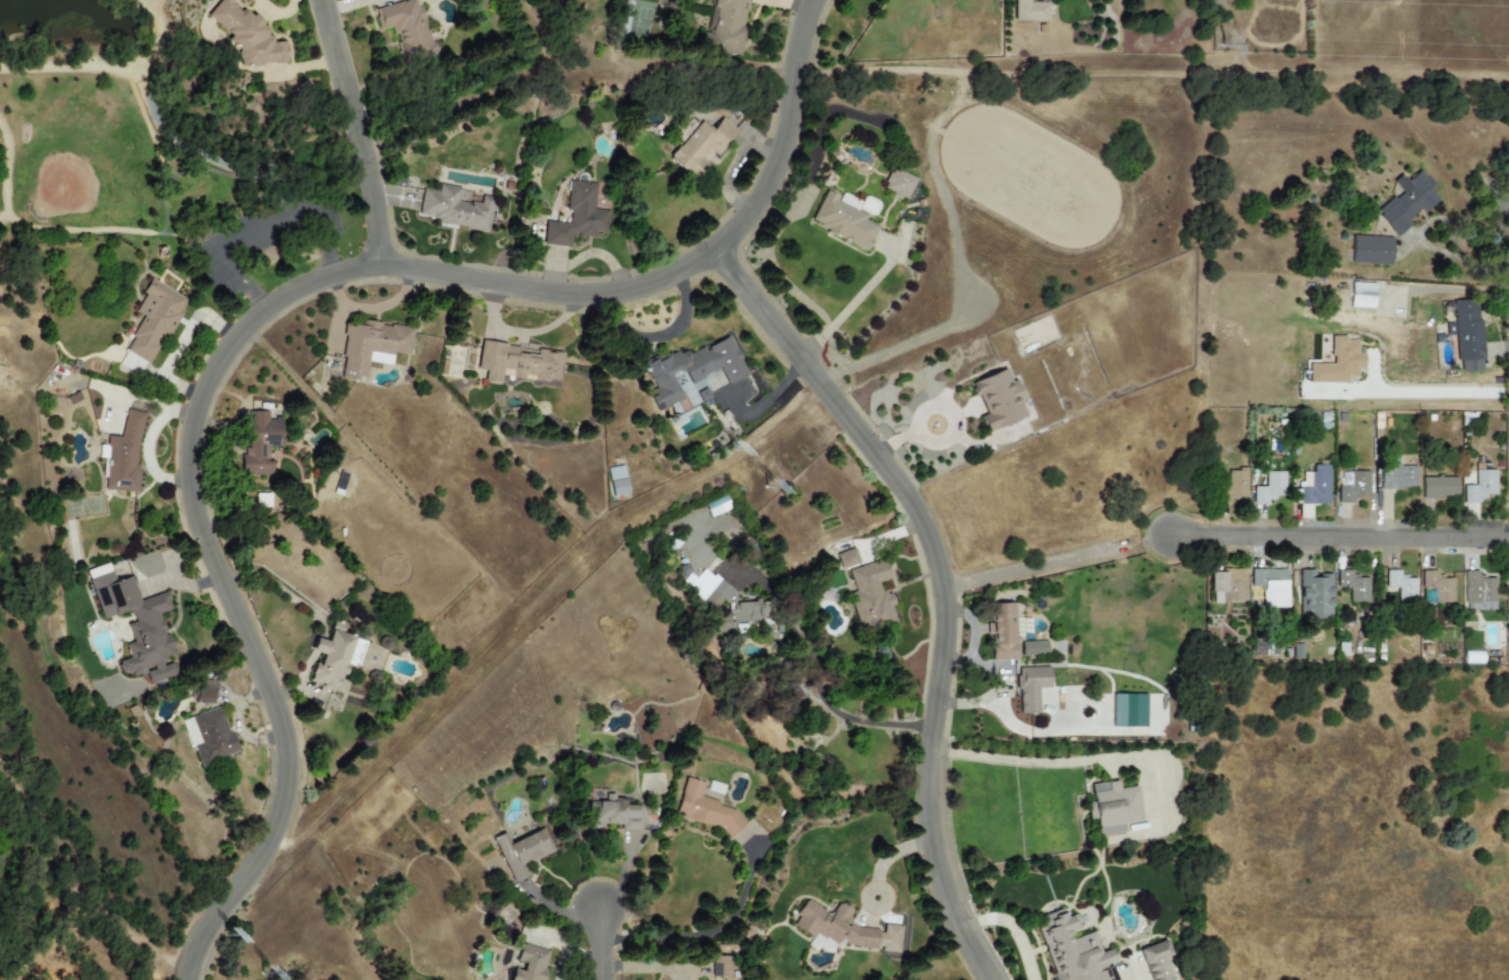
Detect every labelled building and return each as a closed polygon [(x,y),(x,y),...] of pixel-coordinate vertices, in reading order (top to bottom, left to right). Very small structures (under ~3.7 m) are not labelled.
[(285,41),(275,42),(264,32),(264,23),(251,12),(244,13),(229,0),(219,0),(206,15),(227,33),(227,42),(237,50),(238,65),(247,64),(248,65),(286,64),(285,41)] [(380,30),(394,27),(402,60),(432,53),(419,0),(410,0),(375,8),(380,30)] [(709,25),(713,26),(708,50),(738,55),(748,0),(714,0),(709,25)] [(1047,21),(1048,2),(1028,2),(1028,0),(1013,0),(1013,21),(1047,21)] [(634,13),(627,32),(645,38),(654,13),(645,10),(642,17),(634,13)] [(736,131),(720,118),(710,130),(699,120),(667,159),(693,180),(707,162),(702,158),(708,151),(715,156),(736,131)] [(881,188),(892,192),(891,195),(905,201),(915,178),(891,167),(881,188)] [(1397,236),(1410,224),(1407,221),(1419,209),(1424,213),(1438,199),(1429,189),(1433,185),(1419,169),(1406,181),(1400,174),(1392,181),(1400,190),(1376,213),(1397,236)] [(543,244),(569,246),(570,235),(593,237),(594,229),(607,230),(609,201),(602,200),(603,183),(567,181),(565,211),(569,211),(568,223),(544,221),(543,244)] [(417,219),(487,231),(493,197),(481,195),(479,205),(457,200),(459,187),(438,183),(436,191),(422,188),(417,219)] [(868,248),(877,226),(863,220),(865,215),(855,211),(859,201),(841,193),(840,196),(824,190),(810,225),(868,248)] [(1351,263),(1391,264),(1392,237),(1352,235),(1351,263)] [(185,298),(150,280),(134,311),(142,316),(124,351),(150,365),(185,298)] [(1373,307),(1374,283),(1350,282),(1350,307),(1373,307)] [(1457,372),(1482,371),(1480,301),(1453,302),(1454,322),(1445,323),(1445,335),(1456,335),(1457,372)] [(412,329),(347,319),(338,377),(364,381),(367,361),(390,365),(393,352),(409,355),(412,329)] [(644,369),(653,390),(647,393),(652,405),(658,402),(661,408),(683,399),(679,390),(721,372),(726,384),(746,375),(728,332),(644,369)] [(1307,382),(1347,383),(1347,377),(1361,377),(1361,353),(1356,353),(1357,338),(1330,338),(1330,364),(1308,363),(1307,382)] [(563,351),(479,342),(476,370),(485,371),(483,382),(500,384),(500,378),(560,384),(563,351)] [(985,432),(1025,417),(1019,401),(1023,399),(1015,379),(1009,381),(1005,369),(968,383),(973,397),(978,395),(985,413),(978,416),(985,432)] [(711,398),(706,389),(696,394),(701,403),(711,398)] [(137,492),(140,411),(123,410),(122,436),(106,436),(106,446),(98,445),(98,457),(104,458),(102,490),(137,492)] [(249,411),(248,449),(242,449),(241,475),(271,476),(271,461),(267,461),(268,446),(280,447),(281,419),(267,419),(268,411),(249,411)] [(1379,488),(1415,488),(1415,466),(1398,466),(1398,460),(1379,460),(1379,488)] [(1328,465),(1312,465),(1313,472),(1300,473),(1300,489),(1292,490),(1292,503),(1299,503),(1299,517),(1311,517),(1310,504),(1329,504),(1328,465)] [(610,496),(626,494),(623,466),(607,467),(610,496)] [(1245,501),(1246,470),(1227,469),(1227,485),(1219,485),(1218,500),(1245,501)] [(1475,470),(1475,485),(1463,485),(1463,503),(1479,502),(1479,496),(1495,495),(1494,469),(1475,470)] [(1284,472),(1265,471),(1265,487),(1253,486),(1252,503),(1268,504),(1268,497),(1284,498),(1284,472)] [(1337,503),(1351,502),(1351,496),(1369,495),(1368,471),(1349,471),(1349,485),(1337,486),(1337,503)] [(1422,497),(1457,497),(1457,477),(1421,477),(1422,497)] [(836,554),(841,569),(859,563),(854,548),(836,554)] [(848,569),(854,592),(848,593),(859,631),(894,621),(890,606),(893,605),(889,591),(880,593),(877,582),(888,579),(883,559),(848,569)] [(100,619),(124,612),(132,614),(134,622),(126,624),(132,642),(124,644),(128,658),(118,661),(117,664),(119,671),(129,674),(153,667),(152,671),(145,673),(148,683),(152,684),(176,677),(170,660),(173,659),(159,613),(170,609),(165,592),(138,600),(131,576),(113,581),(108,564),(86,570),(100,619)] [(769,601),(735,603),(734,594),(705,568),(698,576),(686,577),(686,585),(714,609),(722,600),(726,604),(727,624),(752,622),(757,627),(764,626),(759,633),(770,632),(769,601)] [(1288,607),(1288,569),(1251,569),(1251,587),(1263,587),(1263,607),(1288,607)] [(1246,570),(1210,570),(1210,602),(1246,601),(1246,570)] [(1331,574),(1315,574),(1315,570),(1299,570),(1300,617),(1323,617),(1323,614),(1331,614),(1331,574)] [(1368,602),(1368,576),(1351,576),(1352,570),(1337,570),(1336,587),(1349,587),(1349,602),(1368,602)] [(1416,577),(1399,577),(1399,570),(1386,570),(1386,587),(1398,587),(1397,602),(1416,602),(1416,577)] [(1464,603),(1495,602),(1495,576),(1478,577),(1478,570),(1463,571),(1464,603)] [(1434,603),(1453,603),(1453,578),(1436,579),(1436,571),(1422,571),(1422,588),(1434,587),(1434,603)] [(1013,603),(988,604),(989,634),(991,634),(991,660),(1014,660),(1013,603)] [(733,619),(713,620),(713,633),(733,633),(733,619)] [(327,642),(315,638),(311,652),(322,655),(319,664),(315,663),(309,683),(332,689),(335,678),(341,680),(353,638),(341,635),(343,625),(332,622),(327,642)] [(1047,654),(1046,641),(1021,642),(1021,655),(1047,654)] [(1049,668),(1017,668),(1018,714),(1038,714),(1038,689),(1050,689),(1049,668)] [(196,681),(195,704),(214,705),(215,681),(196,681)] [(1145,728),(1146,695),(1112,694),(1112,727),(1145,728)] [(236,755),(221,708),(183,719),(198,766),(236,755)] [(737,833),(743,812),(699,800),(703,783),(685,778),(674,817),(737,833)] [(1137,787),(1118,788),(1117,781),(1091,784),(1096,836),(1124,833),(1123,824),(1141,822),(1137,787)] [(640,831),(641,806),(624,805),(624,801),(614,800),(614,795),(605,795),(605,802),(588,801),(587,828),(600,829),(600,824),(621,825),(621,830),(640,831)] [(512,883),(528,876),(523,864),(553,852),(543,829),(509,843),(504,833),(493,837),(512,883)] [(876,949),(878,930),(859,928),(849,921),(850,912),(842,907),(835,906),(829,915),(805,899),(797,913),(796,920),(792,926),(809,937),(808,947),(809,948),(820,949),(829,954),(839,939),(850,946),(876,949)] [(1036,920),(1052,976),(1052,977),(1052,979),(1109,979),(1098,975),(1096,969),(1115,963),(1111,949),(1099,953),(1093,932),(1068,940),(1068,932),(1078,929),(1074,914),(1064,917),(1062,913),(1050,916),(1046,916),(1036,919),(1036,920)] [(1150,979),(1176,979),(1164,941),(1140,949),(1150,979)] [(548,951),(520,944),(516,962),(524,964),(522,971),(513,969),(510,979),(541,979),(548,951)] [(712,977),(729,978),(730,956),(712,956),(712,977)]
